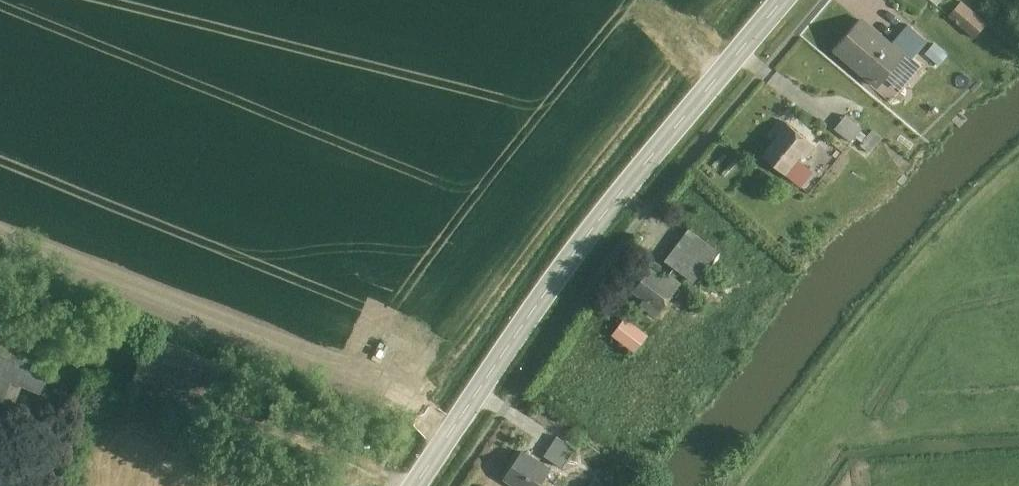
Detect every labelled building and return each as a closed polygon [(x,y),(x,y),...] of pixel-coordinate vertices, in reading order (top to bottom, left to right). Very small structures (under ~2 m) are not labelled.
[(952,14),(979,37),(993,20),(969,0),(963,0),(952,14)] [(908,52),(865,15),(838,47),(881,84),(908,52)] [(850,111),(839,125),(857,139),(868,125),(850,111)] [(821,141),(787,117),(778,130),(782,133),(767,154),(789,170),(802,152),(809,158),(821,141)] [(876,150),(887,134),(875,126),(864,142),(876,150)] [(716,248),(690,229),(666,261),(676,269),(689,278),(692,281),(716,248)] [(660,316),(689,278),(676,269),(671,275),(655,264),(636,289),(648,298),(644,304),(660,316)] [(49,389),(66,345),(15,325),(28,290),(0,279),(0,395),(5,397),(14,375),(49,389)] [(642,350),(655,331),(630,313),(616,333),(642,350)] [(558,433),(548,455),(569,464),(579,442),(558,433)] [(529,448),(509,479),(521,485),(547,485),(559,467),(529,448)]
